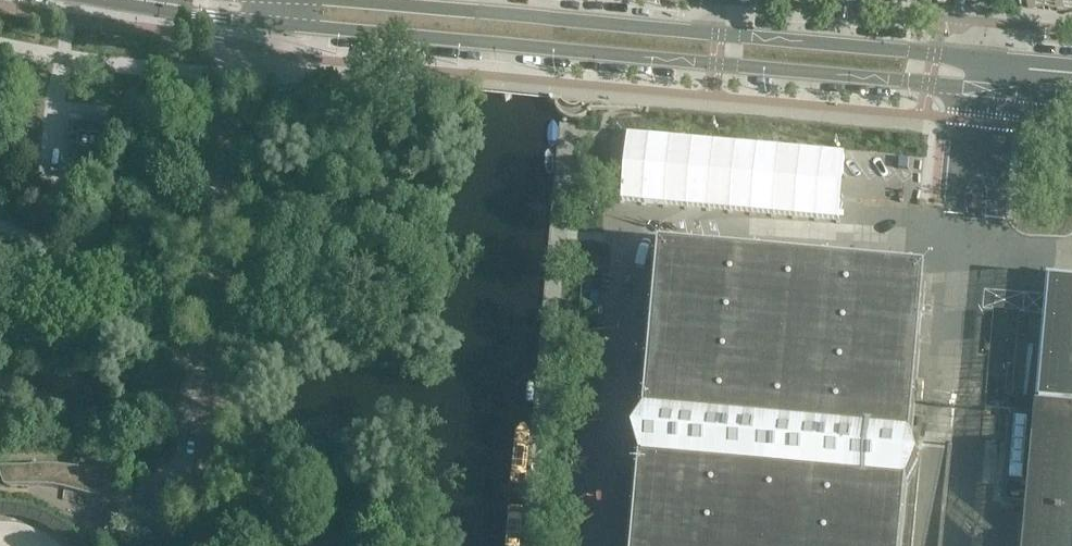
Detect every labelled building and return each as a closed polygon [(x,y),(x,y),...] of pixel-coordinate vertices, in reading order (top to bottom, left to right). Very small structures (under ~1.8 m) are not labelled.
[(1021,0),(1028,9),(1071,13),(1071,0),(1021,0)] [(197,134),(199,122),(184,120),(183,132),(197,134)] [(107,141),(108,124),(71,121),(70,137),(107,141)] [(85,181),(86,169),(69,167),(67,179),(85,181)] [(580,203),(590,204),(591,190),(581,189),(580,203)] [(909,480),(919,463),(913,443),(927,272),(843,265),(843,257),(747,248),(746,256),(661,248),(647,404),(626,428),(642,456),(634,545),(903,545),(909,480)] [(1020,381),(1026,316),(994,314),(994,320),(988,325),(988,329),(993,335),(987,406),(1041,411),(1040,420),(1010,418),(1003,503),(1033,505),(1029,545),(1071,545),(1071,386),(1020,381)] [(44,466),(0,466),(0,469),(4,487),(28,486),(36,486),(44,487),(48,487),(56,488),(60,489),(98,494),(98,467),(57,466),(54,466),(47,466),(44,466)] [(77,538),(55,521),(41,514),(29,509),(15,506),(0,506),(0,518),(3,517),(25,521),(37,525),(46,530),(57,537),(66,545),(81,545),(77,538)]
